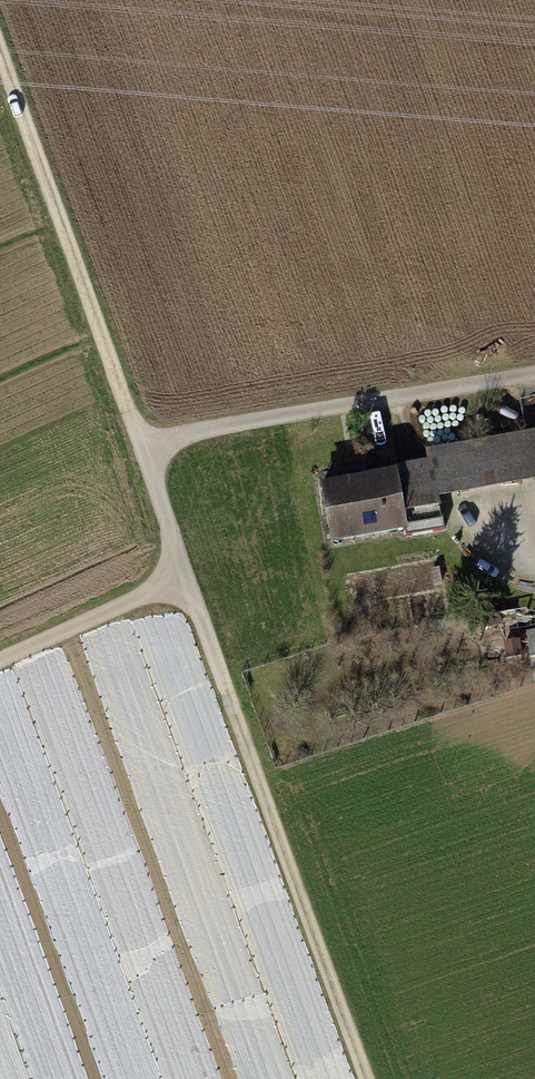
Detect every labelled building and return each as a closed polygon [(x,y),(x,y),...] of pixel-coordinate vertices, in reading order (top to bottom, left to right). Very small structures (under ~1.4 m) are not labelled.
[(340,473),(347,512),(534,478),(534,425),(431,444),(434,456),(340,473)] [(514,690),(534,684),(534,624),(498,634),(514,690)]
